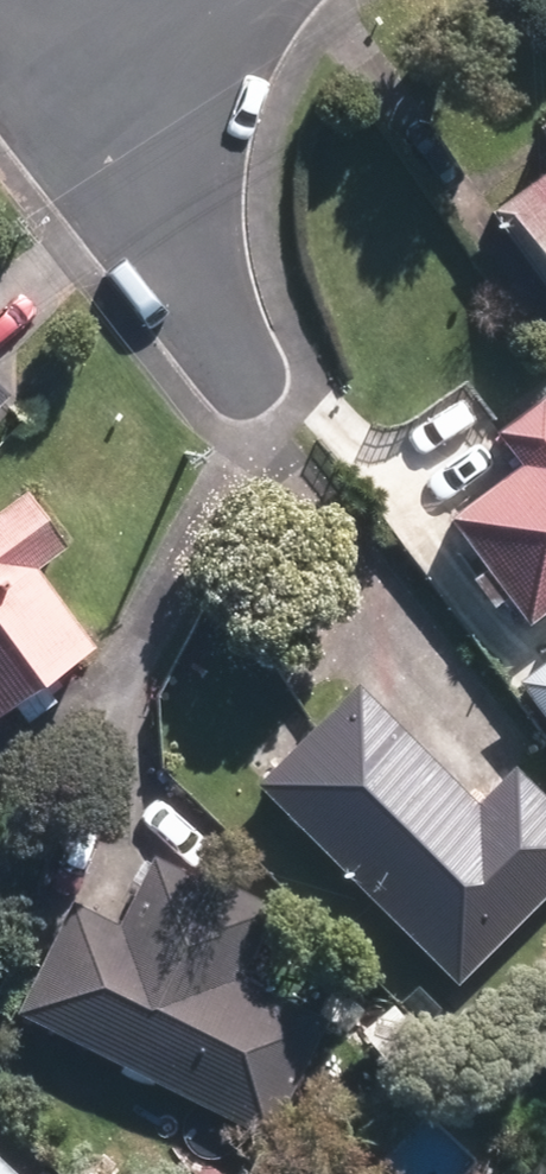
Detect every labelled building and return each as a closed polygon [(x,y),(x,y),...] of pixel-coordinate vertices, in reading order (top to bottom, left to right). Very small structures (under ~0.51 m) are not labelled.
[(532,127),(545,146),(545,117),(532,127)] [(489,211),(545,288),(545,170),(489,211)] [(445,518),(482,567),(467,578),(488,607),(503,596),(525,624),(545,608),(545,409),(538,398),(490,434),(514,467),(445,518)] [(0,506),(0,715),(93,650),(32,563),(59,545),(21,491),(0,506)] [(545,710),(545,646),(515,670),(545,710)] [(254,784),(456,985),(545,896),(545,796),(513,763),(475,800),(357,682),(254,784)] [(14,1016),(264,1135),(321,1020),(236,980),(269,911),(148,854),(115,923),(70,901),(36,970),(8,957),(0,973),(0,1009),(14,1016)] [(0,1158),(0,1173),(17,1173),(0,1158)]
